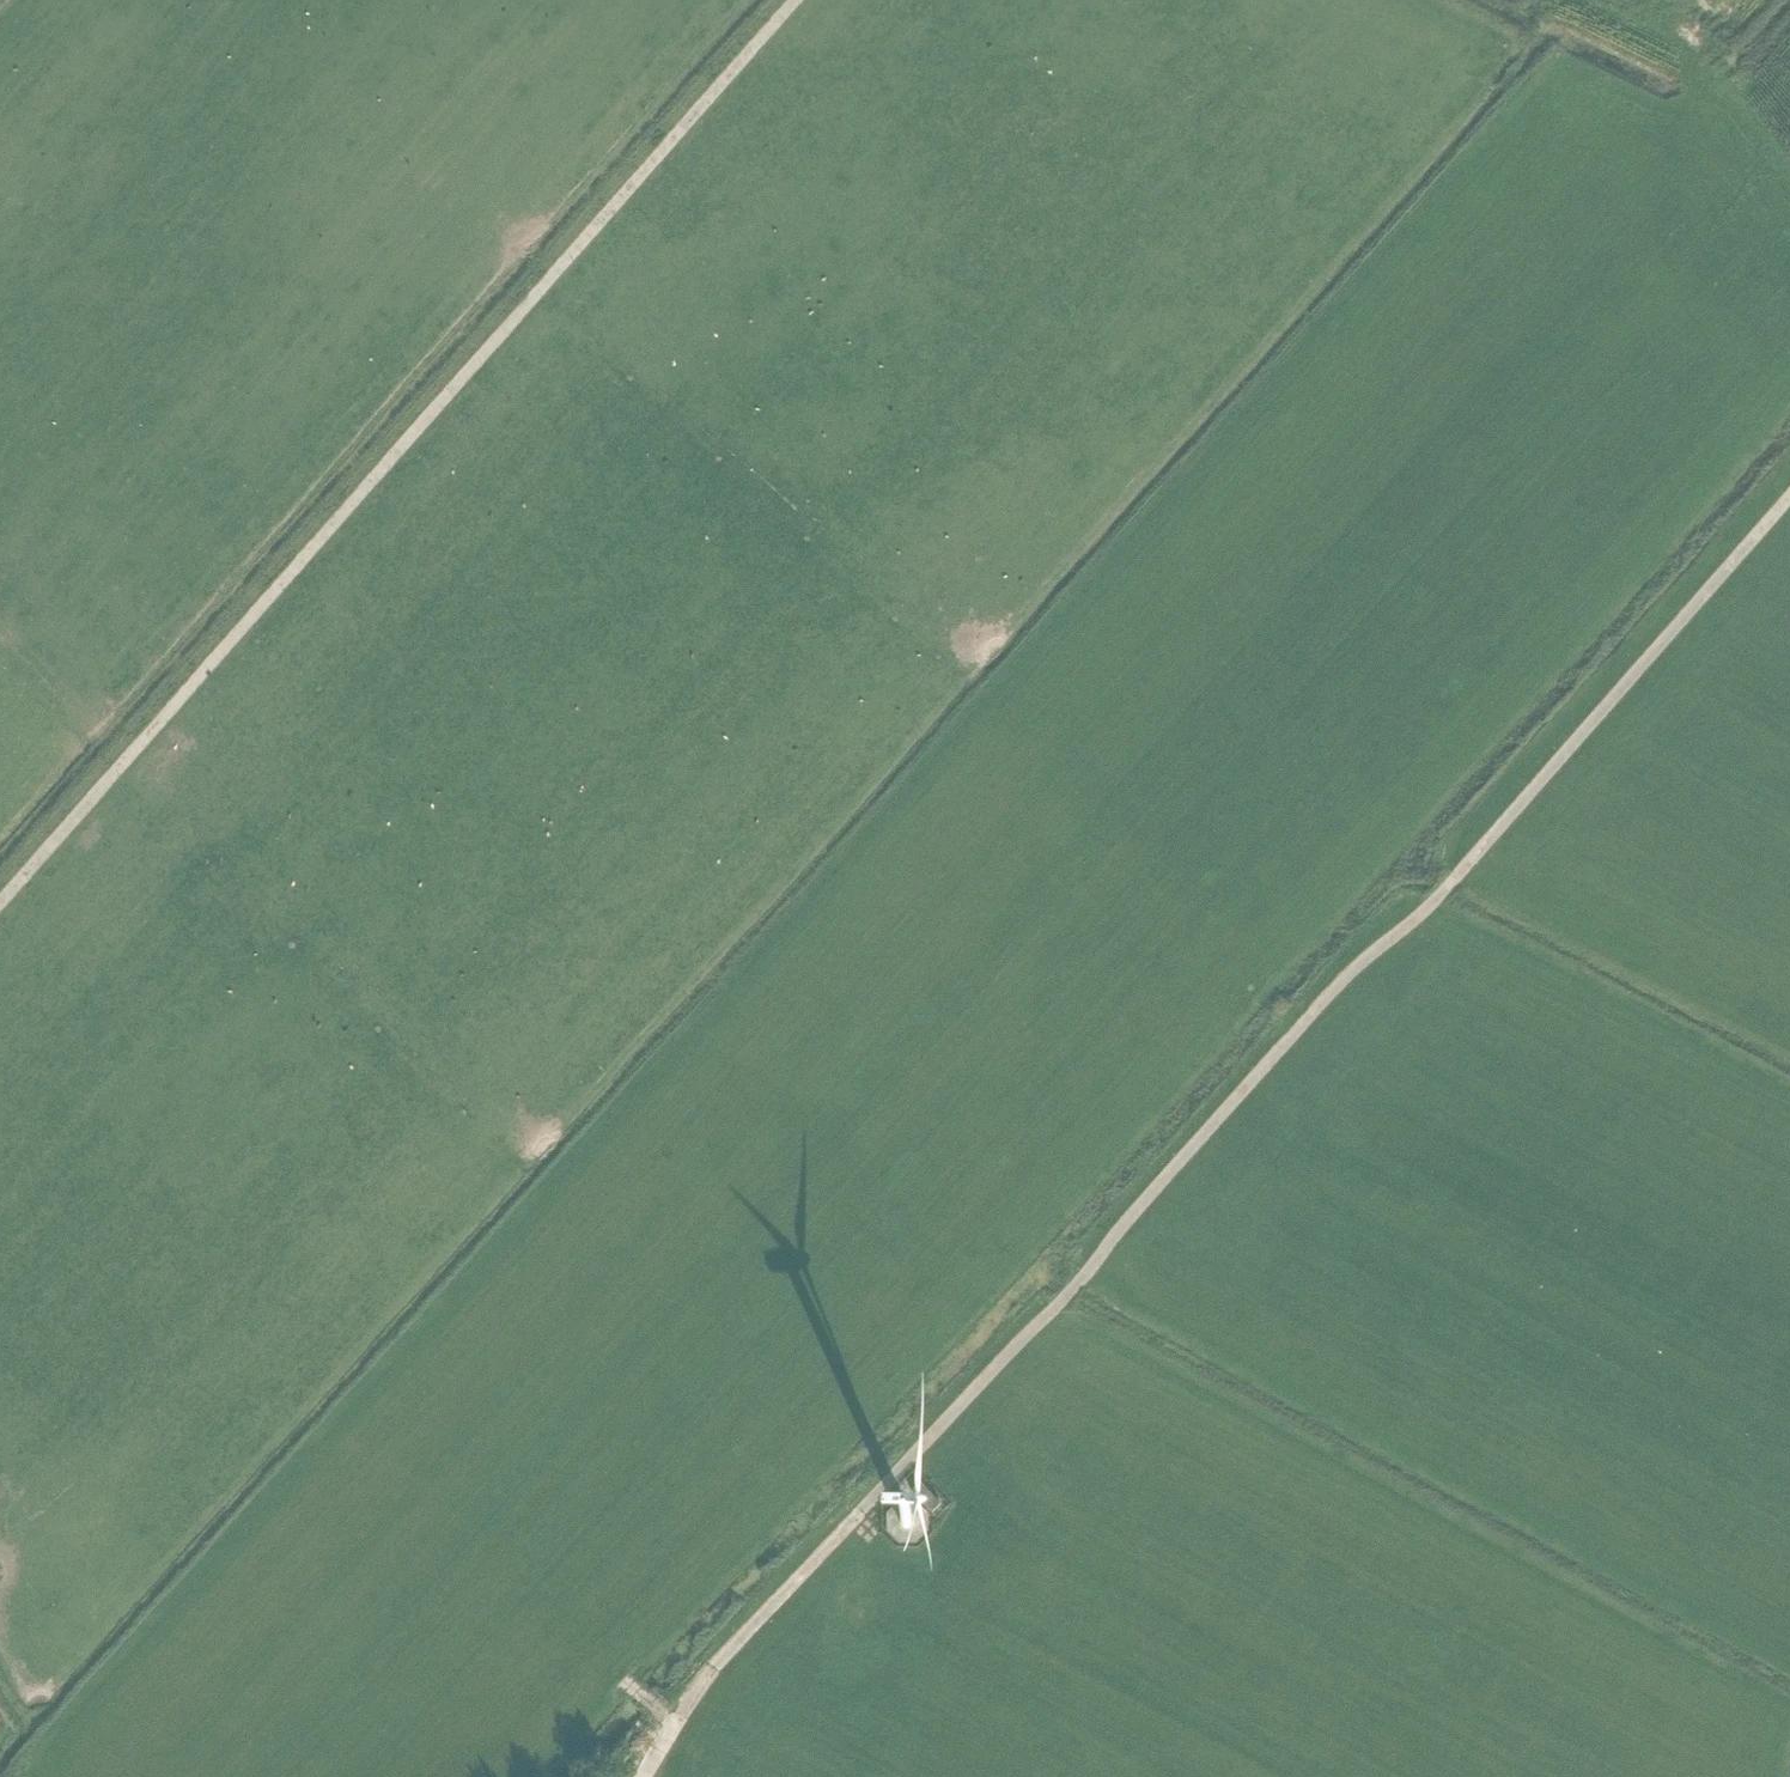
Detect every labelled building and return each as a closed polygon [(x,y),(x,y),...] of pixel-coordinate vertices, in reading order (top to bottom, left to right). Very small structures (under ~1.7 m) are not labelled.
[(900,1522),(900,1523),(900,1524),(900,1525),(901,1526),(901,1527),(902,1527),(903,1528),(904,1529),(905,1529),(907,1530),(908,1529),(910,1529),(911,1528),(912,1527),(913,1526),(914,1525),(914,1523),(914,1522),(914,1521),(913,1520),(913,1519),(912,1518),(911,1517),(910,1516),(909,1516),(907,1516),(906,1516),(905,1516),(903,1516),(903,1517),(902,1518),(901,1519),(901,1520),(900,1520),(900,1521),(900,1522)]
